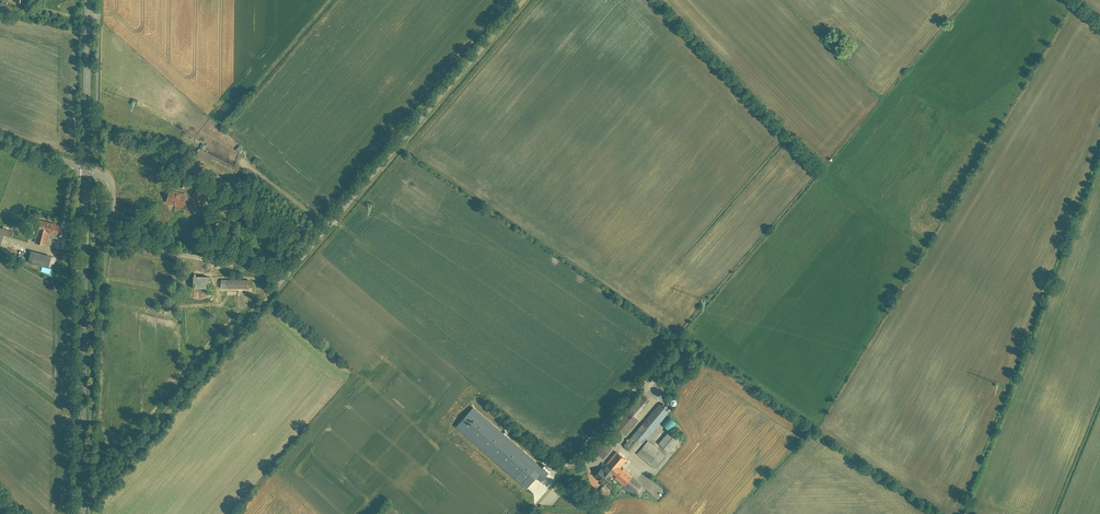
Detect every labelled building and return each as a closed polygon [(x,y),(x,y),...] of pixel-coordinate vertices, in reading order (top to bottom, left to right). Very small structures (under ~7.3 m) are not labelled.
[(193,197),(201,199),(204,188),(196,185),(193,197)] [(187,193),(170,188),(166,202),(183,207),(187,193)] [(25,220),(16,218),(13,230),(12,237),(11,240),(28,244),(30,236),(22,234),(25,220)] [(60,223),(40,218),(33,242),(45,245),(49,232),(57,234),(60,223)] [(13,230),(6,228),(4,234),(12,237),(13,230)] [(51,254),(31,249),(27,261),(48,267),(51,254)] [(209,274),(194,274),(193,287),(209,287),(209,274)] [(249,288),(250,279),(221,278),(221,287),(249,288)] [(642,393),(628,410),(635,417),(650,400),(642,393)] [(661,403),(625,444),(634,452),(644,441),(670,411),(661,403)] [(475,406),(458,426),(527,487),(536,477),(541,481),(549,472),(475,406)] [(615,424),(626,434),(639,419),(635,417),(628,410),(627,409),(615,424)] [(670,417),(663,425),(671,431),(677,423),(670,417)] [(680,439),(670,431),(659,443),(669,452),(680,439)] [(612,446),(601,437),(592,447),(603,457),(612,446)] [(649,440),(639,452),(656,467),(666,455),(649,440)] [(627,460),(617,451),(607,463),(608,463),(617,471),(621,466),(627,460)] [(604,465),(595,475),(607,485),(616,475),(617,476),(619,474),(617,471),(608,463),(605,466),(604,465)] [(617,476),(616,477),(634,494),(643,484),(625,467),(624,469),(621,466),(617,471),(619,474),(617,476)] [(603,486),(598,492),(605,498),(611,492),(603,486)]
